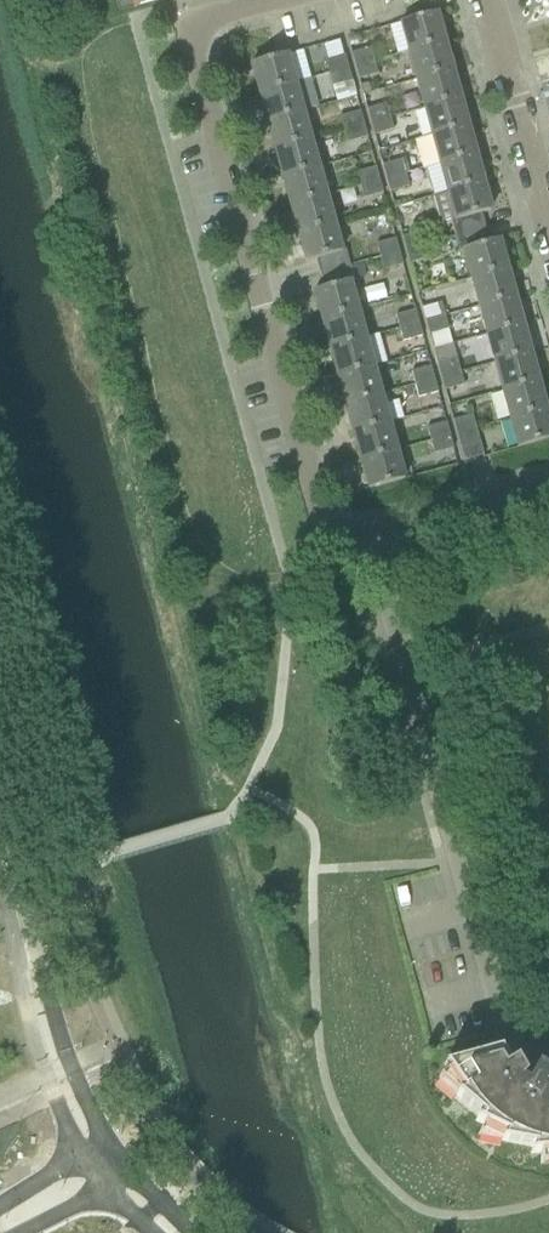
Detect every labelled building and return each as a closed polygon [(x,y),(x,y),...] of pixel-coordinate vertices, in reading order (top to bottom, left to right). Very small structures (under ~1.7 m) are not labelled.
[(133,9),(164,0),(131,0),(133,9)] [(401,22),(409,51),(444,42),(436,13),(401,22)] [(409,51),(417,79),(452,70),(444,42),(409,51)] [(370,48),(351,53),(354,67),(374,61),(370,48)] [(252,64),(260,93),(295,83),(287,54),(252,64)] [(326,61),(329,74),(348,68),(345,55),(326,61)] [(374,61),(354,67),(358,80),(377,74),(374,61)] [(348,68),(329,74),(333,87),(352,81),(348,68)] [(417,79),(425,107),(460,98),(452,70),(417,79)] [(295,83),(260,93),(264,108),(268,121),(303,111),(317,107),(310,79),(295,83)] [(425,107),(432,135),(468,126),(460,98),(425,107)] [(385,104),(366,109),(370,123),(389,117),(385,104)] [(268,121),(275,149),(310,139),(303,111),(268,121)] [(341,117),(345,130),(364,124),(360,111),(341,117)] [(389,117),(370,123),(374,135),(392,130),(389,117)] [(364,124),(345,130),(348,143),(367,138),(364,124)] [(432,135),(440,164),(475,154),(468,126),(432,135)] [(275,149),(283,177),(318,167),(310,139),(275,149)] [(440,164),(425,168),(433,196),(448,192),(483,182),(475,154),(440,164)] [(401,160),(382,166),(386,179),(405,173),(401,160)] [(283,177),(291,205),(326,195),(318,167),(283,177)] [(357,173),(360,186),(379,181),(376,167),(357,173)] [(405,173),(386,179),(389,192),(408,187),(405,173)] [(379,181),(360,186),(364,199),(383,194),(379,181)] [(452,222),(456,236),(486,227),(482,213),(491,211),(483,182),(448,192),(456,220),(452,222)] [(291,205),(299,233),(334,224),(326,195),(291,205)] [(334,224),(299,233),(307,262),(316,260),(320,274),(349,266),(345,250),(342,251),(334,224)] [(464,249),(472,277),(507,267),(499,239),(490,241),(486,227),(456,236),(460,250),(464,249)] [(421,232),(402,237),(405,250),(425,244),(421,232)] [(376,244),(380,257),(399,252),(395,239),(376,244)] [(425,244),(405,250),(409,263),(429,258),(425,244)] [(399,252),(380,257),(384,270),(403,265),(399,252)] [(324,288),(315,291),(323,321),(358,311),(350,282),(353,281),(349,266),(320,274),(324,288)] [(472,277),(480,305),(515,295),(507,267),(472,277)] [(480,305),(488,333),(523,323),(515,295),(480,305)] [(441,303),(421,308),(424,321),(444,315),(441,303)] [(396,315),(400,330),(419,324),(415,309),(396,315)] [(323,321),(331,349),(366,339),(358,311),(323,321)] [(444,315),(424,321),(428,334),(448,329),(444,315)] [(488,333),(495,361),(531,352),(523,323),(488,333)] [(419,324),(400,330),(403,341),(423,336),(419,324)] [(331,349),(339,377),(374,367),(366,339),(331,349)] [(495,361),(503,389),(538,380),(531,352),(495,361)] [(456,359),(436,364),(440,377),(459,372),(456,359)] [(412,371),(416,386),(435,380),(431,366),(412,371)] [(339,377),(346,405),(382,395),(374,367),(339,377)] [(462,371),(442,377),(445,389),(466,384),(462,371)] [(435,380),(416,386),(419,397),(438,392),(435,380)] [(503,389),(511,418),(546,408),(538,380),(503,389)] [(346,405),(354,433),(389,423),(402,420),(397,401),(384,405),(382,395),(346,405)] [(511,418),(519,446),(548,438),(548,417),(546,408),(511,418)] [(471,414),(452,420),(456,433),(475,428),(471,414)] [(446,422),(427,427),(431,440),(450,435),(446,422)] [(354,433),(362,461),(397,451),(389,423),(354,433)] [(475,428),(456,433),(464,462),(465,461),(466,461),(483,456),(475,428)] [(450,435),(431,440),(435,453),(454,448),(450,435)] [(397,451),(362,461),(370,488),(405,478),(397,451)] [(488,1054),(443,1066),(461,1093),(457,1096),(456,1095),(454,1096),(479,1118),(476,1121),(475,1121),(474,1122),(504,1137),(501,1141),(500,1141),(500,1142),(532,1149),(531,1153),(529,1153),(529,1155),(548,1154),(548,1091),(546,1091),(546,1092),(541,1089),(548,1076),(535,1069),(528,1081),(523,1078),(514,1062),(507,1066),(498,1051),(488,1054)]
